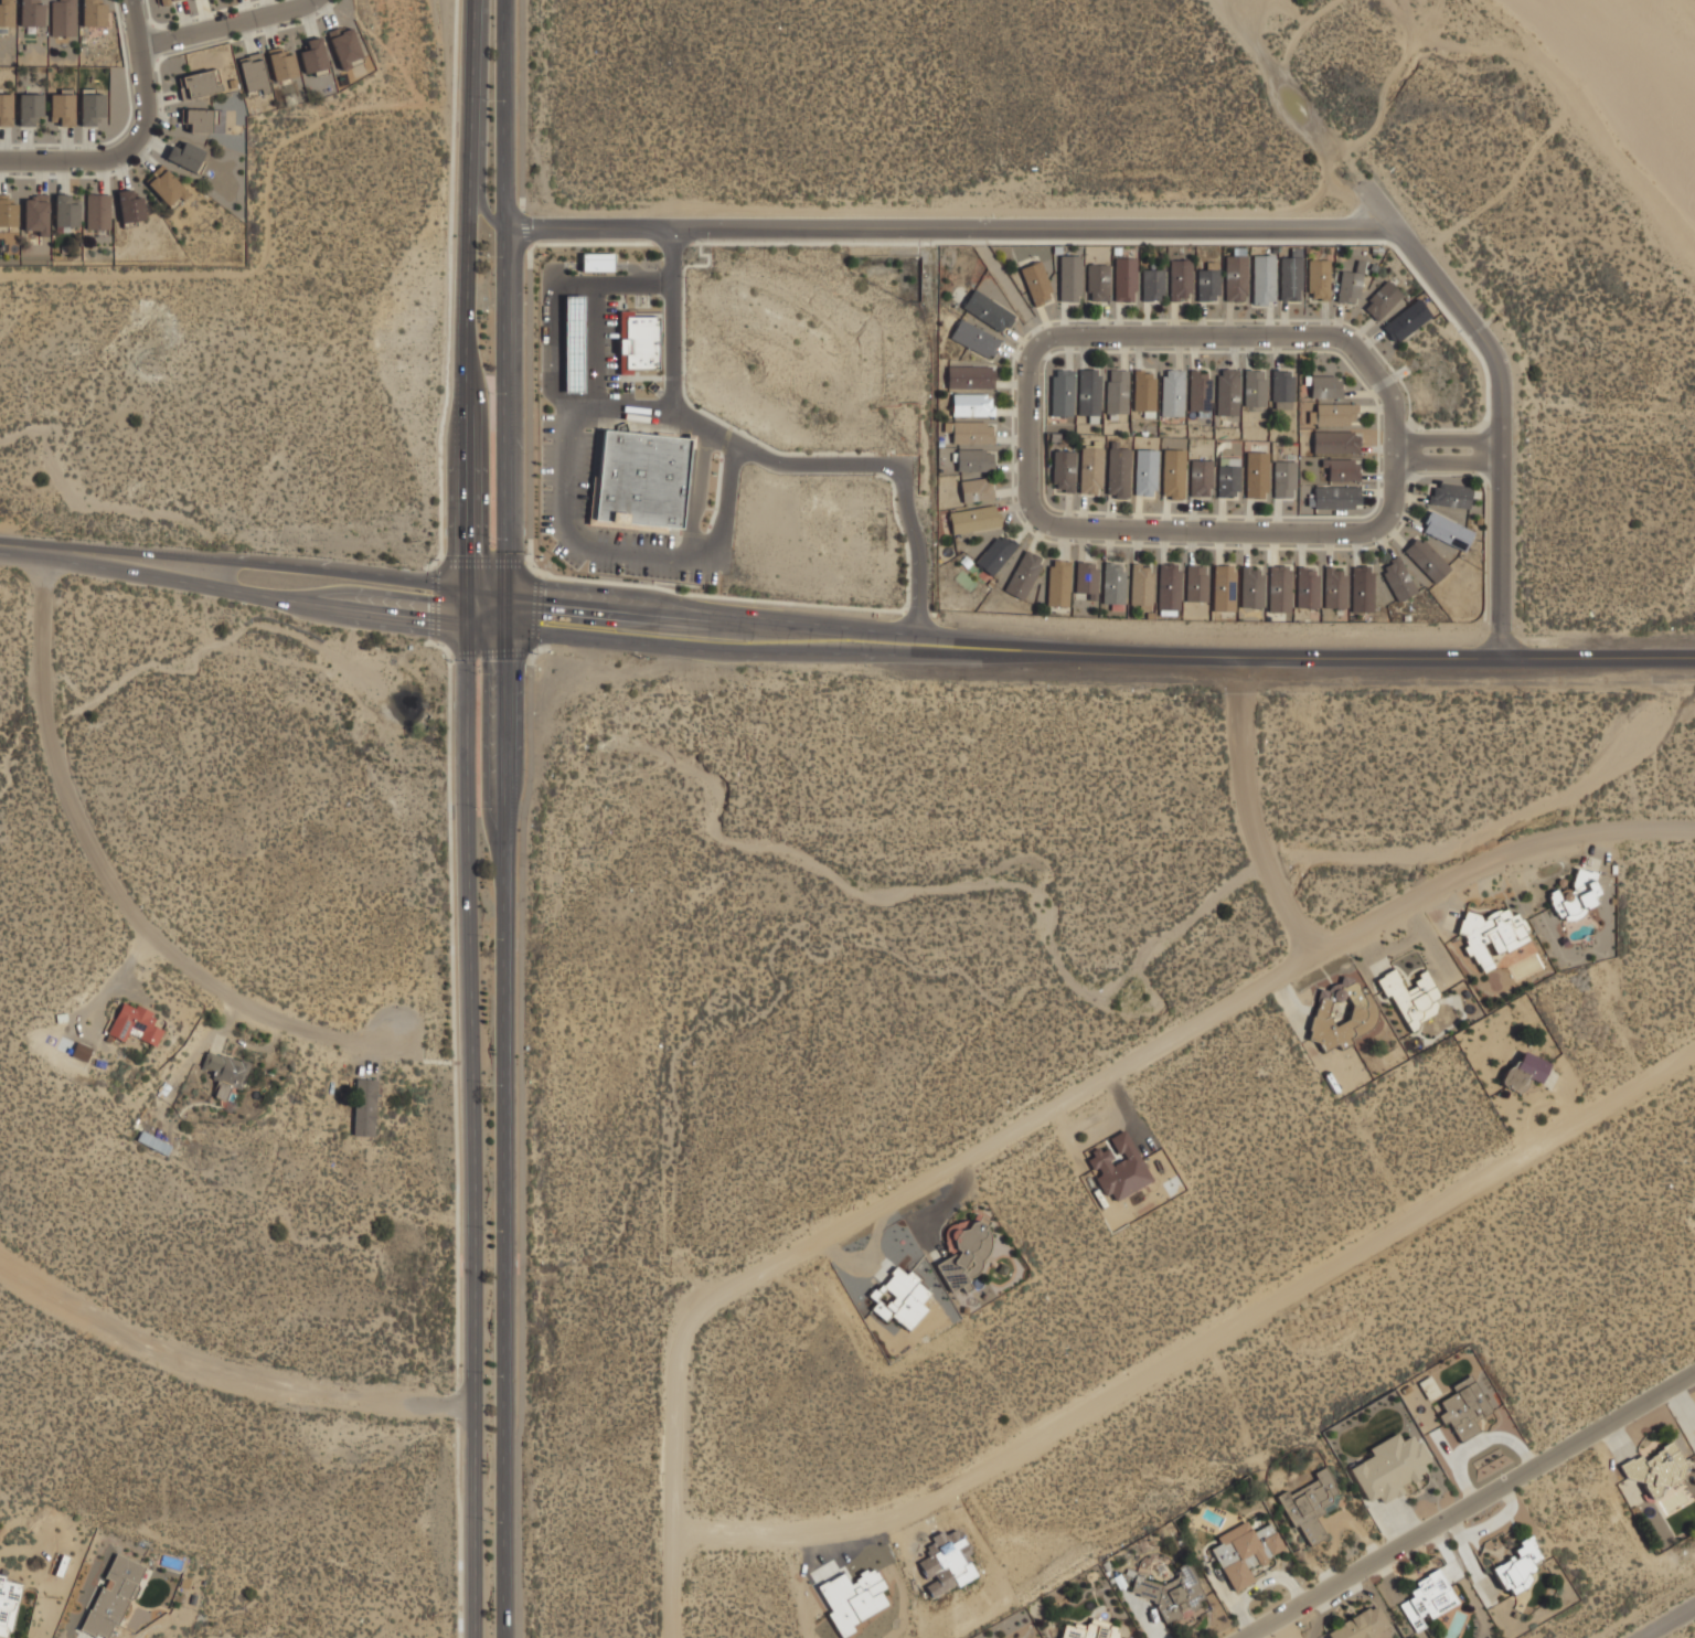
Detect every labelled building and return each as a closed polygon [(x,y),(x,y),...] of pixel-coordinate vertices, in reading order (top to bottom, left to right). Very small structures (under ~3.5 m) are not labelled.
[(12,25),(12,0),(0,0),(0,25),(12,25)] [(43,24),(43,2),(31,2),(31,0),(19,0),(19,24),(43,24)] [(51,35),(74,35),(74,0),(51,0),(51,35)] [(81,26),(105,26),(105,2),(95,2),(95,0),(81,0),(81,26)] [(361,59),(350,26),(329,34),(340,66),(361,59)] [(300,51),(305,72),(327,67),(320,35),(307,39),(309,49),(300,51)] [(296,75),(291,47),(268,52),(273,79),(296,75)] [(238,57),(245,93),(267,88),(260,53),(238,57)] [(221,89),(216,67),(177,75),(181,98),(221,89)] [(74,125),(74,88),(50,88),(50,125),(74,125)] [(9,125),(9,92),(0,92),(0,125),(9,125)] [(18,125),(41,125),(41,92),(18,92),(18,125)] [(81,124),(102,124),(102,92),(81,92),(81,124)] [(216,108),(183,108),(183,130),(216,130),(216,108)] [(180,149),(172,145),(166,157),(195,172),(206,150),(184,140),(180,149)] [(188,191),(161,163),(145,180),(171,208),(188,191)] [(145,219),(142,196),(130,198),(129,189),(118,190),(121,222),(145,219)] [(77,203),(67,203),(67,193),(55,193),(55,226),(77,226),(77,203)] [(108,230),(108,194),(86,194),(86,230),(108,230)] [(46,232),(46,199),(24,199),(24,232),(46,232)] [(0,201),(0,226),(15,226),(15,201),(0,201)] [(1279,256),(1279,299),(1300,299),(1301,247),(1290,247),(1290,256),(1279,256)] [(582,269),(611,269),(611,252),(582,252),(582,269)] [(1079,300),(1079,254),(1058,254),(1058,300),(1079,300)] [(1224,254),(1224,300),(1246,300),(1246,254),(1224,254)] [(1252,254),(1252,304),(1272,304),(1272,254),(1252,254)] [(1113,300),(1136,300),(1136,257),(1113,257),(1113,300)] [(1169,300),(1191,300),(1191,258),(1169,258),(1169,300)] [(1308,297),(1333,297),(1333,258),(1308,258),(1308,297)] [(1019,267),(1034,306),(1054,298),(1038,259),(1019,267)] [(1086,264),(1086,299),(1108,299),(1108,264),(1086,264)] [(1141,269),(1141,300),(1162,300),(1162,269),(1141,269)] [(1196,269),(1196,300),(1218,300),(1218,269),(1196,269)] [(1360,273),(1340,269),(1336,299),(1356,301),(1360,273)] [(1361,304),(1379,322),(1405,297),(1386,279),(1361,304)] [(961,306),(1002,332),(1014,313),(972,287),(961,306)] [(583,295),(564,295),(564,392),(583,392),(583,295)] [(1430,313),(1417,297),(1382,326),(1395,342),(1430,313)] [(618,371),(658,371),(658,310),(618,310),(618,371)] [(949,338),(990,357),(1000,338),(959,318),(949,338)] [(993,386),(993,365),(948,365),(947,386),(993,386)] [(1216,414),(1237,414),(1237,368),(1216,368),(1216,414)] [(1051,415),(1073,415),(1073,369),(1051,369),(1051,415)] [(1078,415),(1099,415),(1099,369),(1078,369),(1078,415)] [(1128,369),(1107,369),(1107,413),(1128,413),(1128,369)] [(1162,415),(1182,415),(1182,369),(1162,369),(1162,415)] [(1244,404),(1265,404),(1265,369),(1244,369),(1244,404)] [(1134,411),(1156,411),(1156,370),(1134,370),(1134,411)] [(1190,410),(1209,410),(1209,370),(1190,370),(1190,410)] [(1292,370),(1271,370),(1271,405),(1292,405),(1292,370)] [(1309,397),(1341,397),(1341,375),(1309,375),(1309,397)] [(992,393),(952,393),(952,416),(992,416),(992,393)] [(1356,424),(1356,403),(1314,403),(1314,424),(1356,424)] [(945,421),(945,444),(992,444),(992,421),(945,421)] [(690,438),(600,428),(596,476),(590,475),(585,523),(664,532),(664,526),(680,529),(690,438)] [(1357,430),(1312,430),(1312,451),(1357,451),(1357,430)] [(1100,446),(1079,446),(1079,492),(1100,492),(1100,446)] [(1128,496),(1128,447),(1108,447),(1108,496),(1128,496)] [(957,448),(957,470),(992,470),(992,448),(957,448)] [(1134,494),(1155,494),(1155,449),(1134,449),(1134,494)] [(1162,498),(1184,498),(1184,449),(1162,449),(1162,498)] [(1052,490),(1073,490),(1073,450),(1052,450),(1052,490)] [(1266,450),(1246,450),(1246,496),(1266,496),(1266,450)] [(1218,496),(1239,496),(1239,457),(1218,457),(1218,496)] [(1324,481),(1358,481),(1358,459),(1324,458),(1324,481)] [(1190,496),(1211,496),(1211,459),(1190,459),(1190,496)] [(1272,496),(1293,496),(1293,460),(1272,460),(1272,496)] [(960,479),(962,502),(993,499),(991,476),(960,479)] [(1471,486),(1430,482),(1428,502),(1469,507),(1471,486)] [(1360,486),(1312,486),(1312,507),(1360,507),(1360,486)] [(951,532),(1000,525),(996,503),(949,511),(951,532)] [(1473,530),(1429,509),(1419,529),(1463,550),(1473,530)] [(990,575),(1017,544),(1001,530),(973,561),(990,575)] [(1418,534),(1403,549),(1435,582),(1450,566),(1418,534)] [(1024,598),(1044,557),(1024,547),(1004,589),(1024,598)] [(1415,592),(1399,554),(1379,563),(1396,599),(1415,592)] [(1047,604),(1069,604),(1069,559),(1047,559),(1047,604)] [(1096,561),(1076,561),(1076,596),(1096,596),(1096,561)] [(1104,602),(1124,602),(1124,561),(1104,561),(1104,602)] [(1131,562),(1131,604),(1151,604),(1151,562),(1131,562)] [(1179,563),(1159,563),(1159,608),(1179,608),(1179,563)] [(1206,600),(1206,564),(1186,564),(1186,600),(1206,600)] [(1213,610),(1234,610),(1234,564),(1213,564),(1213,610)] [(1240,607),(1261,607),(1261,564),(1240,564),(1240,607)] [(1352,564),(1352,611),(1373,611),(1373,564),(1352,564)] [(1268,565),(1268,611),(1290,611),(1290,565),(1268,565)] [(1324,607),(1345,607),(1345,566),(1324,566),(1324,607)] [(1296,607),(1316,607),(1316,570),(1296,570),(1296,607)] [(1546,893),(1563,921),(1603,896),(1587,869),(1546,893)] [(1529,938),(1513,903),(1480,917),(1477,908),(1454,918),(1479,972),(1497,964),(1493,955),(1529,938)] [(1379,975),(1403,1029),(1439,1013),(1433,1000),(1439,998),(1427,968),(1414,974),(1417,982),(1404,988),(1395,968),(1379,975)] [(1321,983),(1305,1039),(1358,1053),(1375,995),(1357,990),(1361,980),(1341,975),(1337,988),(1321,983)] [(125,1041),(129,1032),(156,1043),(162,1027),(152,1022),(157,1012),(122,998),(107,1034),(125,1041)] [(200,1072),(242,1086),(250,1061),(207,1047),(200,1072)] [(1533,1078),(1536,1082),(1548,1066),(1524,1047),(1500,1078),(1520,1095),(1533,1078)] [(353,1135),(374,1135),(375,1077),(354,1077),(353,1135)] [(170,1147),(142,1129),(137,1137),(164,1155),(170,1147)] [(1152,1181),(1125,1129),(1106,1139),(1109,1144),(1085,1157),(1095,1173),(1093,1174),(1105,1196),(1111,1192),(1115,1201),(1152,1181)] [(944,1284),(991,1276),(982,1216),(942,1223),(948,1258),(940,1259),(944,1284)] [(908,1331),(927,1309),(920,1303),(929,1292),(916,1282),(917,1282),(897,1265),(870,1296),(876,1302),(871,1309),(885,1321),(890,1315),(908,1331)] [(1481,1429),(1474,1418),(1491,1410),(1472,1373),(1450,1385),(1454,1392),(1439,1400),(1442,1406),(1439,1408),(1457,1442),(1481,1429)] [(1429,1400),(1440,1393),(1431,1377),(1420,1384),(1429,1400)] [(1366,1500),(1378,1493),(1383,1502),(1405,1491),(1399,1480),(1431,1465),(1416,1433),(1403,1439),(1398,1432),(1368,1446),(1373,1455),(1350,1467),(1366,1500)] [(1689,1477),(1673,1442),(1641,1456),(1640,1454),(1619,1463),(1629,1483),(1641,1478),(1649,1495),(1689,1477)] [(1279,1496),(1304,1546),(1326,1535),(1316,1515),(1334,1507),(1330,1498),(1340,1492),(1325,1465),(1313,1471),(1316,1478),(1279,1496)] [(1216,1535),(1219,1542),(1211,1547),(1234,1592),(1256,1581),(1249,1568),(1284,1550),(1269,1520),(1252,1529),(1247,1519),(1216,1535)] [(1490,1564),(1509,1596),(1529,1583),(1523,1573),(1534,1566),(1532,1562),(1542,1555),(1532,1539),(1490,1564)] [(104,1637),(115,1637),(142,1563),(110,1551),(83,1630),(104,1637)] [(1136,1574),(1130,1593),(1161,1602),(1156,1614),(1179,1621),(1183,1605),(1196,1609),(1204,1586),(1192,1582),(1197,1567),(1180,1562),(1172,1586),(1136,1574)] [(1414,1630),(1424,1624),(1421,1620),(1457,1602),(1439,1568),(1407,1585),(1412,1595),(1398,1603),(1414,1630)] [(0,1576),(0,1634),(9,1637),(23,1582),(0,1576)] [(1330,1637),(1366,1637),(1387,1627),(1375,1603),(1325,1629),(1330,1637)] [(1123,1626),(1089,1617),(1087,1627),(1064,1621),(1060,1637),(1120,1637),(1123,1626)]
